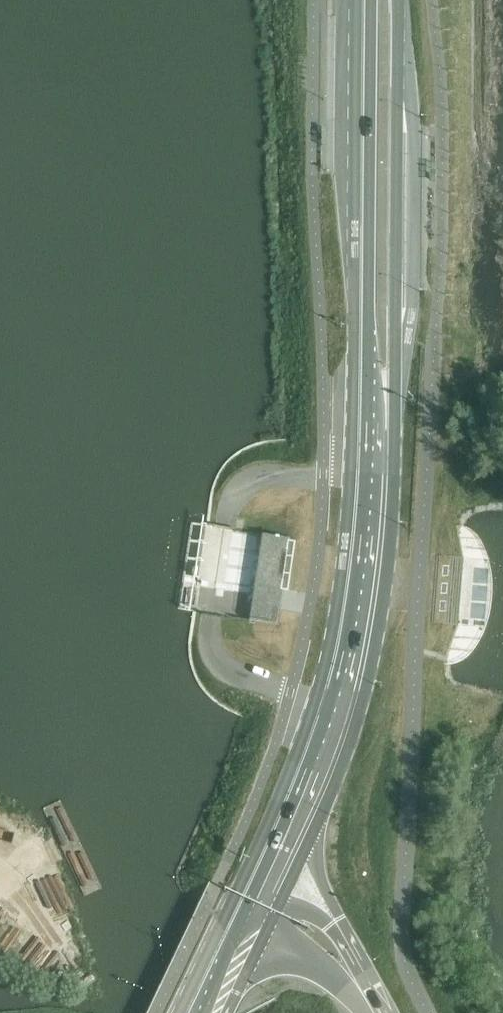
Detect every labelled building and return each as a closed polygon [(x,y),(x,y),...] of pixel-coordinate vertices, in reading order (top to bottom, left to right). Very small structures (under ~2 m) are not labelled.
[(216,526),(204,524),(201,551),(197,577),(185,576),(184,583),(182,583),(178,609),(193,611),(202,613),(212,615),(223,616),(277,625),(279,610),(282,591),(282,590),(280,590),(288,540),(290,540),(290,537),(262,533),(242,530),(225,527),(216,526)]
